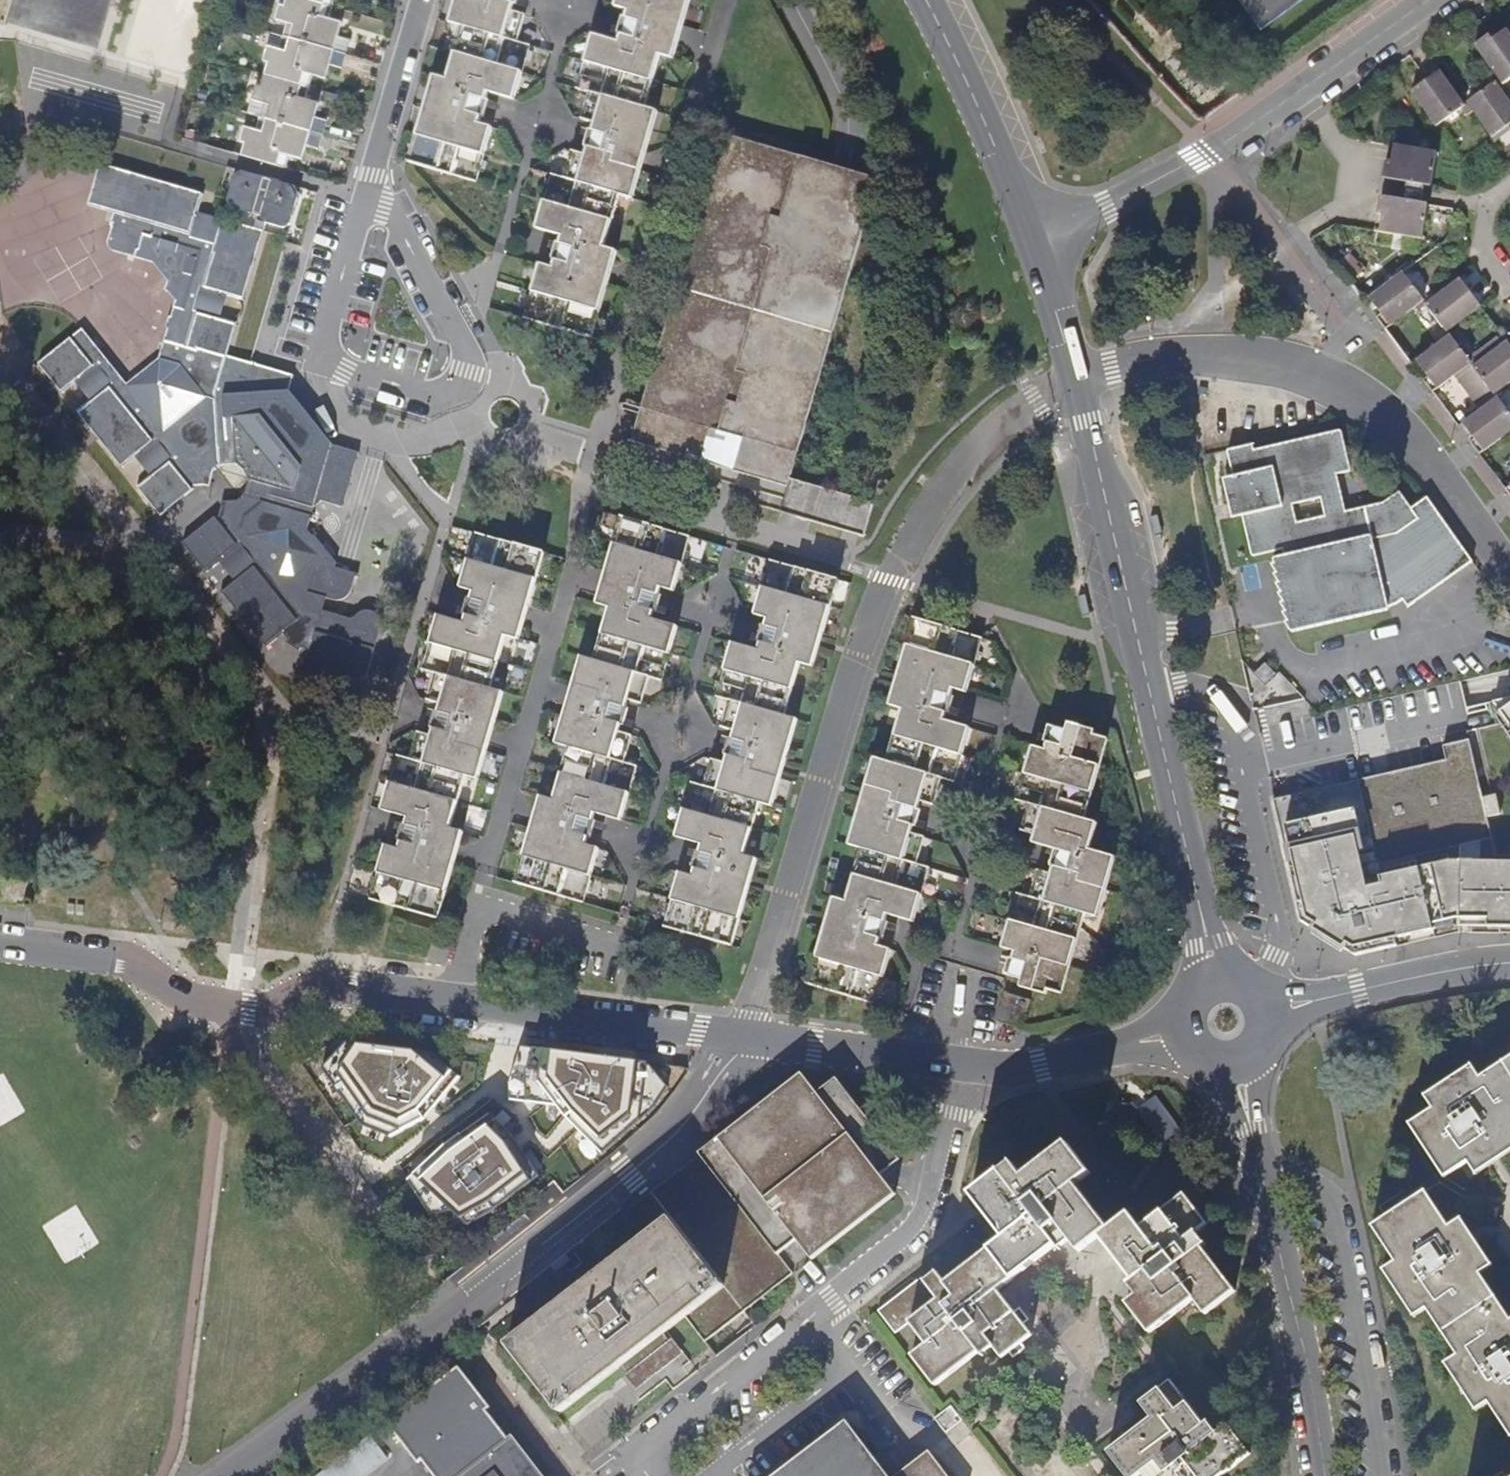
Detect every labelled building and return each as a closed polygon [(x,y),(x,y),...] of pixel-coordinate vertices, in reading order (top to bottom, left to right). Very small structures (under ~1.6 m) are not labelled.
[(285,7),(279,6),(275,20),(287,24),(280,51),(268,47),(264,62),(268,64),(262,87),(259,86),(256,86),(252,100),(264,104),(257,131),(245,128),(240,142),(245,143),(242,155),(287,169),(290,156),(303,160),(307,147),(316,118),(320,103),(306,99),(313,76),(326,80),(330,66),(338,38),(342,24),(329,20),(335,0),(287,0),(285,7)] [(448,23),(462,28),(446,79),(433,76),(429,91),(424,109),(409,162),(476,184),(480,170),(483,160),(485,155),(492,129),(480,125),(482,118),(485,119),(490,101),(487,101),(490,93),(515,101),(527,60),(529,51),(531,46),(517,42),(526,15),(512,12),(515,5),(518,5),(520,0),(455,0),(448,23)] [(578,84),(577,89),(589,93),(582,120),(595,123),(593,131),(590,130),(585,148),(587,148),(585,156),(572,152),(564,179),(551,175),(549,181),(546,190),(536,229),(562,237),(560,244),(557,244),(552,261),(554,262),(552,269),(540,265),(531,297),(528,307),(524,319),(592,339),(613,267),(617,252),(605,248),(619,196),(633,200),(642,172),(647,153),(659,111),(646,108),(661,56),(673,59),(678,44),(683,27),(691,0),(617,0),(615,7),(628,11),(626,18),(623,17),(619,33),(621,35),(618,42),(593,35),(581,75),(578,84)] [(1260,27),(1297,0),(1241,0),(1260,27)] [(1498,80),(1500,83),(1509,76),(1509,35),(1501,23),(1473,43),(1498,80)] [(350,41),(338,38),(330,66),(342,70),(350,41)] [(1175,49),(1163,61),(1177,75),(1189,64),(1175,49)] [(1435,50),(1428,55),(1434,64),(1441,59),(1435,50)] [(1409,88),(1433,123),(1459,105),(1462,103),(1434,64),(1421,74),(1424,78),(1409,88)] [(1471,109),(1490,136),(1507,125),(1509,128),(1509,103),(1495,82),(1494,80),(1465,100),(1465,101),(1471,109)] [(1464,113),(1471,109),(1465,101),(1462,103),(1459,105),(1464,113)] [(327,121),(316,118),(307,147),(319,150),(327,121)] [(788,487),(791,479),(878,179),(852,171),(828,164),(722,133),(632,442),(788,487)] [(1382,178),(1431,186),(1436,150),(1388,143),(1387,144),(1382,178)] [(488,162),(483,160),(480,170),(485,172),(488,162)] [(314,419),(290,392),(295,377),(251,364),(225,356),(235,325),(219,320),(227,295),(242,300),(262,233),(253,230),(243,227),(242,229),(233,226),(233,224),(223,221),(197,213),(202,197),(99,167),(94,185),(96,186),(93,195),(91,195),(88,207),(111,214),(114,218),(107,244),(110,252),(152,263),(167,281),(166,291),(175,302),(171,318),(168,319),(166,327),(168,329),(164,343),(165,344),(163,351),(161,351),(160,354),(163,355),(162,359),(128,386),(82,332),(39,363),(80,412),(123,466),(134,458),(151,478),(139,487),(162,515),(168,511),(165,508),(183,495),(185,497),(194,491),(194,487),(210,486),(215,472),(222,467),(232,466),(239,466),(245,473),(314,419)] [(295,187),(280,183),(256,176),(242,172),(235,177),(228,202),(232,209),(261,217),(264,225),(283,230),(291,226),(299,194),(295,187)] [(1380,197),(1373,230),(1421,237),(1428,204),(1380,197)] [(1384,328),(1423,298),(1402,271),(1367,297),(1379,313),(1375,316),(1384,328)] [(1447,330),(1481,305),(1468,289),(1473,286),(1464,273),(1458,276),(1426,302),(1424,303),(1445,332),(1447,330)] [(1383,329),(1384,328),(1375,316),(1374,317),(1383,329)] [(1423,379),(1431,391),(1456,372),(1469,362),(1449,335),(1414,361),(1426,377),(1423,379)] [(1507,340),(1472,366),(1469,362),(1456,372),(1482,407),(1496,396),(1493,393),(1509,381),(1509,338),(1507,340)] [(1509,429),(1509,416),(1496,396),(1482,407),(1462,422),(1473,438),(1470,441),(1478,453),(1509,429)] [(215,517),(182,544),(206,575),(276,669),(345,694),(347,686),(369,674),(381,625),(381,620),(378,616),(374,613),(370,610),(365,611),(360,613),(356,615),(351,619),(323,610),(326,600),(328,600),(334,601),(339,601),(344,599),(348,596),(351,593),(353,587),(354,584),(355,578),(358,577),(358,574),(335,568),(336,563),(315,535),(312,535),(308,529),(317,502),(342,509),(360,453),(334,444),(314,419),(244,475),(245,480),(246,484),(244,491),(241,496),(235,500),(220,502),(220,508),(220,510),(218,515),(215,517)] [(1226,451),(1236,492),(1251,557),(1282,549),(1283,556),(1272,559),(1269,563),(1274,569),(1271,572),(1276,579),(1273,582),(1278,589),(1275,592),(1281,601),(1277,604),(1283,612),(1280,614),(1286,623),(1283,625),(1290,634),(1337,623),(1391,610),(1391,606),(1396,605),(1403,599),(1408,606),(1471,562),(1427,500),(1411,510),(1398,495),(1385,505),(1344,514),(1336,476),(1349,473),(1340,433),(1311,437),(1253,450),(1251,445),(1226,451)] [(821,488),(805,483),(796,517),(812,522),(821,488)] [(864,538),(873,502),(821,488),(812,522),(864,538)] [(587,891),(590,882),(599,850),(586,845),(588,838),(590,839),(596,821),(594,820),(595,814),(622,821),(633,782),(636,773),(638,766),(625,762),(632,737),(619,733),(622,724),(624,725),(628,709),(626,708),(628,702),(641,705),(649,678),(662,682),(664,677),(666,667),(670,655),(678,628),(676,628),(652,621),(654,614),(657,614),(662,597),(659,596),(661,589),(674,593),(683,560),(687,551),(690,538),(620,518),(613,546),(605,572),(599,591),(596,605),(608,609),(593,661),(580,657),(572,685),(568,702),(555,744),(567,748),(560,773),(553,800),(540,797),(531,829),(523,857),(514,883),(584,903),(587,891)] [(395,762),(392,772),(382,810),(407,817),(404,825),(403,825),(398,842),(400,842),(398,849),(385,846),(377,877),(374,887),(369,900),(438,918),(454,865),(459,848),(464,832),(451,828),(466,776),(479,779),(487,752),(504,693),(491,689),(507,637),(518,640),(522,626),(528,607),(544,553),(475,534),(471,547),(469,557),(460,589),(473,592),(471,600),(468,599),(463,616),(465,617),(463,624),(437,616),(426,657),(423,666),(422,671),(435,675),(427,701),(440,705),(438,713),(435,712),(431,728),(432,730),(431,736),(418,733),(410,760),(397,756),(395,762)] [(766,575),(764,584),(754,616),(767,620),(765,627),(762,626),(757,643),(759,644),(757,652),(732,644),(720,684),(718,692),(716,698),(729,702),(721,727),(734,732),(731,739),(730,739),(724,755),(726,756),(724,763),(711,759),(704,786),(692,783),(690,788),(687,797),(676,837),(701,845),(700,852),(696,851),(691,868),(694,869),(692,877),(679,873),(670,905),(667,914),(664,927),(732,947),(757,860),(744,856),(760,804),(773,807),(798,720),(785,716),(800,665),(813,669),(839,581),(770,561),(766,575)] [(956,778),(959,768),(971,730),(944,721),(947,714),(950,715),(955,697),(952,696),(954,689),(967,694),(976,661),(980,652),(984,639),(914,619),(889,706),(901,710),(886,762),(873,758),(848,845),(861,849),(845,902),(832,898),(808,985),(875,1005),(879,992),(882,982),(891,951),(878,947),(881,939),(883,940),(889,922),(886,922),(888,915),(914,923),(926,883),(929,874),(930,868),(917,864),(924,838),(912,834),(914,828),(916,828),(921,810),(918,810),(921,802),(934,806),(942,779),(954,784),(956,778)] [(1265,664),(1256,673),(1265,682),(1274,673),(1265,664)] [(1280,698),(1301,694),(1280,673),(1267,685),(1280,698)] [(1494,702),(1509,724),(1509,698),(1494,702)] [(1015,899),(1013,909),(1002,948),(1014,952),(1012,959),(1009,958),(1004,975),(1022,980),(1020,987),(1046,995),(1048,990),(1062,995),(1086,915),(1098,918),(1116,858),(1090,851),(1097,824),(1086,820),(1108,740),(1094,736),(1095,730),(1067,722),(1065,730),(1049,725),(1044,742),(1046,743),(1045,750),(1032,746),(1020,786),(1017,797),(1016,801),(1028,805),(1021,831),(1033,835),(1031,843),(1054,849),(1050,867),(1052,867),(1050,874),(1037,870),(1029,897),(1017,893),(1015,899)] [(1442,760),(1268,798),(1297,923),(1365,908),(1360,886),(1371,881),(1370,875),(1439,859),(1496,856),(1488,821),(1505,818),(1501,792),(1480,797),(1466,739),(1439,747),(1442,760)] [(1496,856),(1439,859),(1370,875),(1371,881),(1360,886),(1365,908),(1304,923),(1358,956),(1398,946),(1396,937),(1435,931),(1434,924),(1458,919),(1487,920),(1487,928),(1509,928),(1509,857),(1496,856)] [(34,904),(33,900),(36,898),(38,873),(1,868),(0,876),(0,906),(28,909),(34,906),(34,904)] [(1029,1002),(1005,995),(998,1022),(1022,1029),(1029,1002)] [(510,1031),(373,1129),(432,1212),(570,1114),(510,1031)] [(1444,1179),(1468,1163),(1472,1170),(1484,1162),(1509,1145),(1509,1058),(1481,1077),(1475,1070),(1427,1101),(1432,1109),(1409,1124),(1444,1179)] [(613,1092),(636,1104),(648,1081),(624,1069),(613,1092)] [(812,1259),(895,1193),(882,1177),(880,1176),(900,1160),(836,1079),(817,1094),(802,1075),(699,1155),(778,1256),(797,1241),(812,1259)] [(1120,1131),(1123,1131),(1127,1131),(1131,1129),(1134,1125),(1136,1121),(1137,1117),(1136,1112),(1134,1108),(1129,1105),(1124,1103),(1120,1104),(1114,1107),(1111,1112),(1110,1117),(1111,1122),(1113,1126),(1117,1129),(1120,1131)] [(1002,1358),(1009,1353),(1021,1344),(1032,1335),(1024,1324),(1016,1313),(999,1291),(1057,1246),(1059,1249),(1067,1242),(1072,1242),(1079,1252),(1099,1237),(1134,1282),(1164,1258),(1196,1233),(1208,1224),(1185,1194),(1140,1229),(1129,1214),(1109,1229),(1075,1185),(1089,1174),(1067,1145),(1023,1179),(1011,1163),(971,1194),(1005,1238),(946,1283),(938,1274),(926,1283),(939,1300),(979,1352),(982,1355),(994,1346),(1002,1358)] [(793,1274),(778,1256),(699,1155),(622,1215),(642,1240),(670,1218),(724,1286),(744,1311),(793,1274)] [(1456,1223),(1449,1227),(1425,1192),(1386,1217),(1372,1227),(1395,1262),(1388,1267),(1419,1315),(1427,1310),(1458,1356),(1450,1361),(1481,1407),(1488,1403),(1509,1435),(1509,1317),(1481,1274),(1487,1269),(1471,1245),(1464,1235),(1456,1223)] [(663,1334),(685,1317),(724,1286),(670,1218),(642,1240),(509,1345),(562,1411),(622,1365),(628,1373),(651,1356),(669,1342),(663,1334)] [(1205,1245),(1196,1233),(1164,1258),(1195,1299),(1206,1313),(1236,1291),(1202,1247),(1205,1245)] [(1151,1332),(1195,1299),(1164,1258),(1134,1282),(1132,1284),(1137,1291),(1137,1295),(1128,1304),(1151,1332)] [(896,1334),(911,1323),(939,1300),(926,1283),(922,1277),(878,1311),(896,1334)] [(705,1342),(744,1311),(724,1286),(685,1317),(705,1342)] [(936,1385),(979,1352),(939,1300),(911,1323),(928,1344),(913,1356),(936,1385)] [(1020,1310),(1016,1313),(1024,1324),(1029,1320),(1020,1310)] [(672,1339),(669,1342),(651,1356),(628,1373),(625,1376),(637,1390),(683,1354),(672,1339)] [(1025,1349),(1021,1344),(1009,1353),(1013,1358),(1025,1349)] [(459,1367),(388,1422),(414,1456),(437,1437),(443,1445),(423,1461),(435,1475),(543,1475),(459,1367)] [(1138,1474),(1175,1446),(1186,1458),(1217,1434),(1207,1423),(1205,1425),(1170,1381),(1140,1404),(1152,1419),(1109,1453),(1126,1475),(1136,1475),(1138,1474)] [(953,1405),(939,1415),(936,1418),(946,1433),(964,1419),(953,1405)] [(862,1438),(860,1440),(845,1421),(774,1475),(887,1475),(877,1464),(880,1462),(878,1460),(876,1462),(861,1442),(863,1440),(862,1438)] [(1217,1434),(1186,1458),(1199,1475),(1222,1475),(1252,1452),(1229,1423),(1217,1434)] [(318,1475),(369,1475),(389,1460),(373,1439),(371,1435),(318,1475)] [(1186,1458),(1175,1446),(1138,1474),(1145,1475),(1199,1475),(1186,1458)] [(897,1475),(948,1475),(929,1451),(897,1475)]
